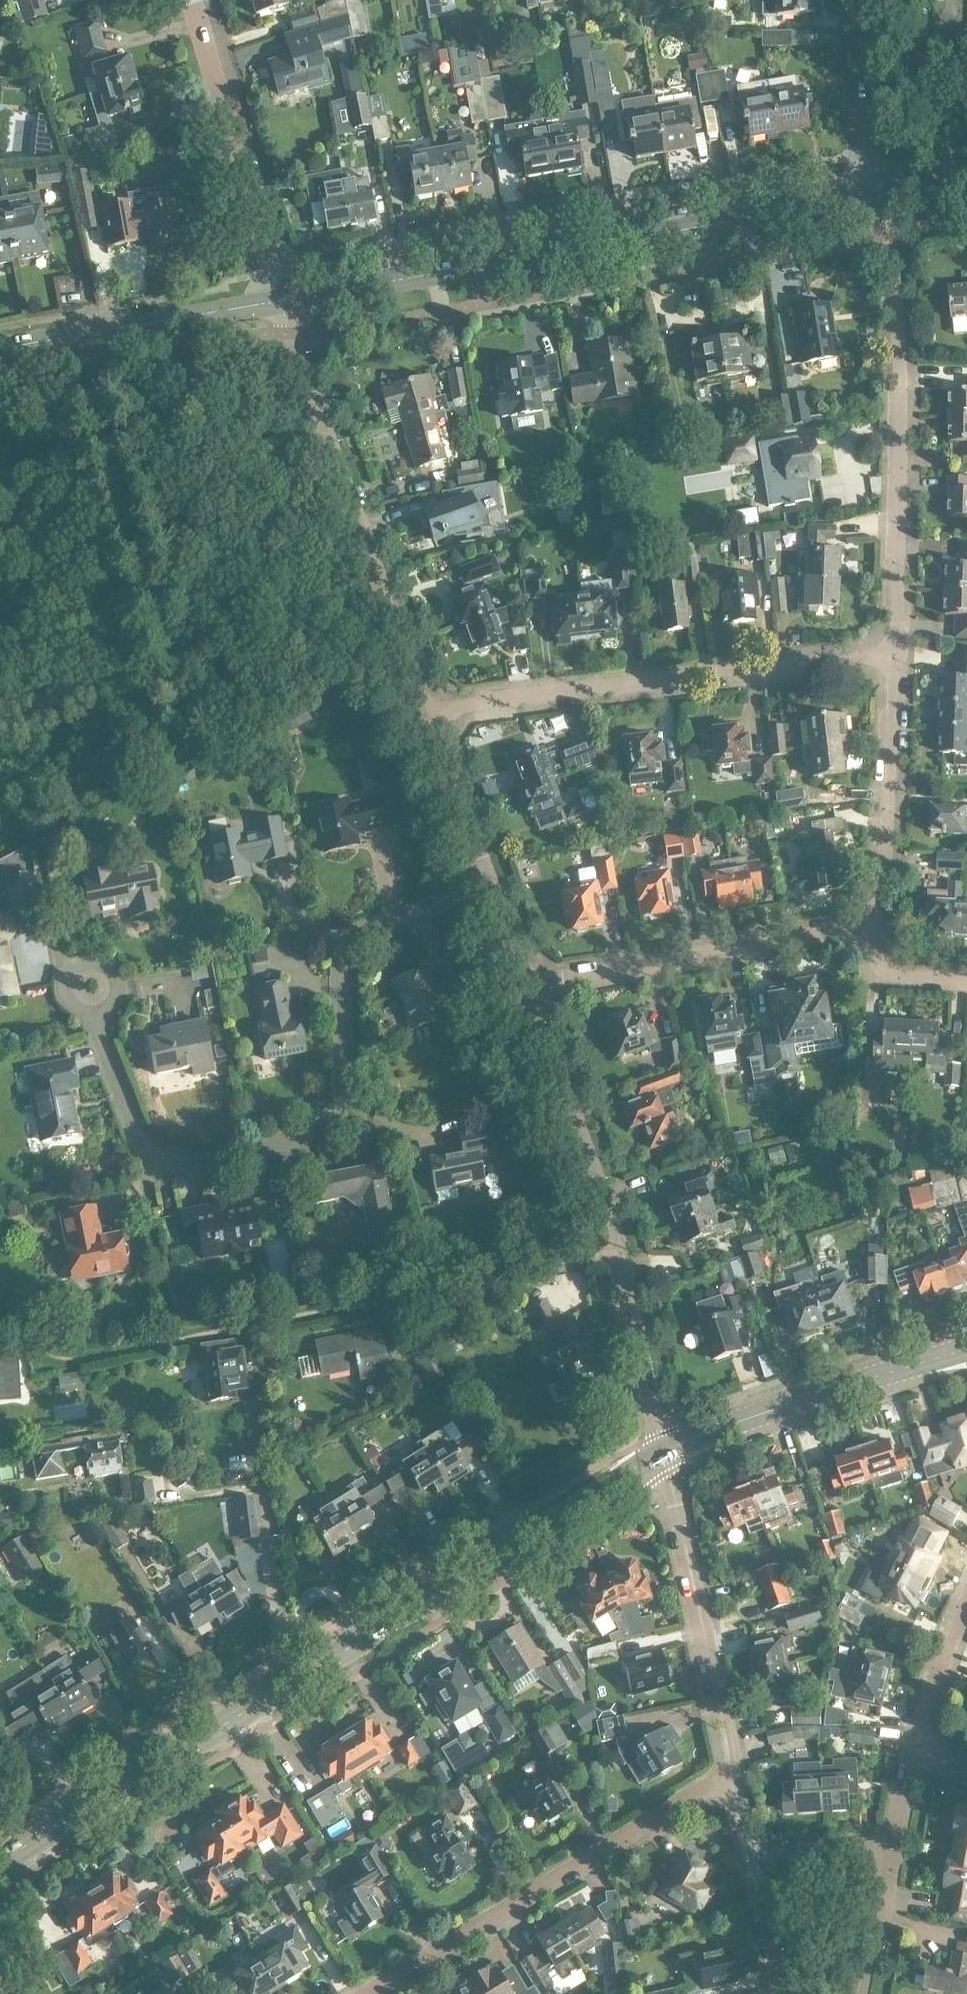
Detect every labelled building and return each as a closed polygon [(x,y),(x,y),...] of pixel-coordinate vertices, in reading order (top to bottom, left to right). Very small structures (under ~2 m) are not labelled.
[(11,10),(16,8),(20,21),(46,13),(42,0),(6,0),(11,10)] [(287,0),(252,0),(256,15),(289,5),(287,0)] [(317,7),(321,21),(348,13),(345,0),(329,0),(317,7)] [(348,13),(353,36),(368,33),(361,0),(345,0),(348,13)] [(439,0),(425,0),(429,19),(442,17),(439,0)] [(528,9),(538,8),(536,0),(526,0),(528,9)] [(664,0),(666,11),(678,9),(676,0),(664,0)] [(762,17),(776,17),(798,16),(798,14),(813,14),(813,0),(762,0),(762,17)] [(313,11),(289,18),(293,30),(316,23),(313,11)] [(292,57),(270,63),(280,94),(310,85),(311,88),(327,83),(316,48),(351,37),(347,17),(287,35),(293,53),(292,54),(292,57)] [(701,32),(731,32),(731,17),(702,17),(701,32)] [(108,49),(99,19),(73,27),(82,57),(108,49)] [(590,62),(583,26),(568,29),(574,64),(590,62)] [(441,47),(439,29),(421,31),(423,49),(441,47)] [(762,32),(762,46),(788,46),(788,32),(762,32)] [(425,46),(397,51),(400,68),(428,63),(425,46)] [(134,82),(127,58),(109,64),(106,52),(85,58),(91,78),(84,80),(89,96),(134,82)] [(704,55),(692,57),(694,70),(707,68),(704,55)] [(481,81),(478,62),(459,66),(462,84),(467,84),(481,81)] [(597,98),(590,62),(574,64),(573,64),(580,101),(597,98)] [(723,71),(709,74),(714,101),(727,99),(723,71)] [(700,103),(714,101),(709,74),(695,76),(700,103)] [(793,77),(767,82),(776,134),(807,129),(805,113),(806,113),(805,109),(812,108),(810,96),(802,97),(801,90),(796,91),(793,77)] [(504,114),(498,78),(481,81),(487,117),(504,114)] [(487,117),(481,81),(467,84),(474,124),(488,122),(487,117)] [(34,83),(34,99),(43,98),(43,96),(39,82),(34,83)] [(134,82),(89,96),(99,127),(84,132),(91,153),(118,145),(109,116),(128,111),(130,119),(144,115),(134,82)] [(749,139),(776,134),(767,82),(736,87),(742,124),(746,123),(749,139)] [(359,83),(346,85),(348,94),(361,92),(359,83)] [(565,85),(568,109),(576,108),(573,84),(565,85)] [(596,91),(598,102),(602,127),(616,124),(610,89),(596,91)] [(345,97),(352,129),(371,125),(365,97),(365,93),(345,97)] [(390,137),(381,94),(365,97),(371,125),(374,140),(390,137)] [(43,98),(31,102),(36,114),(47,110),(43,98)] [(656,115),(663,154),(694,148),(691,132),(692,132),(692,129),(699,128),(694,99),(655,106),(657,115),(656,115)] [(543,116),(544,126),(553,173),(580,168),(575,141),(587,138),(583,113),(569,115),(568,111),(543,116)] [(663,154),(656,115),(625,121),(629,143),(632,143),(635,159),(663,154)] [(553,173),(544,126),(532,128),(531,123),(504,128),(509,152),(516,151),(520,175),(525,174),(525,178),(553,173)] [(445,132),(448,151),(436,153),(442,192),(470,187),(469,182),(469,174),(467,174),(465,161),(476,159),(472,137),(460,139),(459,130),(445,132)] [(415,197),(442,192),(436,153),(409,157),(407,149),(396,151),(400,173),(410,171),(412,183),(411,184),(414,192),(415,197)] [(52,168),(54,183),(62,182),(61,168),(52,168)] [(97,227),(90,194),(91,193),(87,171),(71,174),(75,196),(77,196),(83,230),(97,227)] [(351,225),(343,182),(341,171),(305,178),(309,202),(322,200),(328,230),(351,225)] [(367,178),(343,182),(351,225),(375,220),(367,178)] [(28,194),(3,199),(6,213),(14,258),(18,257),(18,260),(39,256),(38,251),(47,249),(40,213),(31,214),(30,209),(28,194)] [(0,199),(0,263),(11,261),(11,259),(14,258),(6,213),(3,199),(0,199)] [(149,236),(152,248),(178,243),(175,225),(177,224),(174,211),(172,212),(171,203),(144,208),(145,210),(131,212),(130,203),(103,208),(110,247),(137,242),(136,238),(149,236)] [(313,235),(325,234),(324,220),(311,221),(313,235)] [(950,289),(951,293),(948,293),(949,305),(952,305),(953,319),(966,318),(966,288),(950,289)] [(837,357),(828,304),(793,310),(797,333),(799,333),(801,341),(798,341),(802,363),(837,357)] [(733,338),(716,341),(722,379),(751,374),(742,323),(731,325),(733,338)] [(700,344),(698,331),(687,333),(696,383),(722,379),(716,341),(700,344)] [(595,375),(569,380),(573,404),(597,400),(597,402),(634,395),(624,340),(588,346),(591,368),(593,368),(595,375)] [(538,393),(548,391),(542,358),(498,366),(504,398),(499,399),(502,418),(510,416),(511,418),(542,412),(538,393)] [(447,371),(454,409),(468,406),(461,369),(447,371)] [(444,398),(434,400),(427,377),(393,386),(394,390),(382,394),(387,411),(399,408),(403,424),(443,412),(447,411),(444,398)] [(948,408),(949,417),(966,418),(966,392),(950,392),(950,408),(948,408)] [(807,421),(803,394),(787,397),(792,424),(807,421)] [(771,399),(776,427),(792,424),(787,397),(771,399)] [(416,469),(456,457),(443,412),(403,424),(416,469)] [(949,417),(949,427),(951,427),(951,443),(964,442),(964,457),(966,457),(966,418),(949,417)] [(688,422),(677,423),(679,435),(689,433),(688,422)] [(797,437),(758,443),(768,505),(807,499),(804,479),(818,477),(813,446),(809,446),(808,439),(797,441),(797,437)] [(752,443),(751,438),(723,442),(726,464),(755,459),(752,443)] [(635,459),(621,462),(624,474),(637,472),(635,459)] [(620,475),(617,461),(595,466),(598,479),(620,475)] [(462,472),(457,473),(459,487),(484,483),(480,462),(461,466),(462,472)] [(496,468),(485,470),(487,483),(498,481),(496,468)] [(435,487),(451,484),(449,470),(432,474),(435,487)] [(949,478),(948,501),(950,501),(950,517),(966,518),(966,479),(949,478)] [(446,537),(446,536),(463,530),(466,537),(482,535),(477,518),(490,513),(480,486),(446,492),(451,505),(424,514),(434,541),(441,538),(442,539),(446,537)] [(393,492),(373,497),(376,506),(395,501),(393,492)] [(796,551),(796,579),(806,579),(837,580),(838,553),(823,552),(823,546),(816,546),(816,538),(833,539),(834,527),(808,526),(807,551),(796,551)] [(736,537),(738,558),(750,557),(750,561),(763,560),(760,534),(736,537)] [(772,538),(764,539),(765,551),(773,550),(772,538)] [(960,566),(948,565),(947,581),(945,581),(945,590),(966,591),(966,542),(961,541),(960,566)] [(698,583),(693,545),(672,547),(674,561),(683,560),(686,585),(698,583)] [(636,582),(634,566),(633,567),(632,555),(620,556),(621,568),(613,569),(616,589),(629,588),(628,583),(636,582)] [(455,596),(458,605),(454,606),(455,609),(452,613),(455,621),(459,622),(461,625),(463,624),(492,613),(480,579),(499,572),(493,556),(458,569),(464,585),(468,583),(470,590),(455,596)] [(539,569),(522,571),(523,579),(525,597),(533,596),(533,598),(546,597),(544,577),(540,577),(539,569)] [(754,575),(720,579),(726,624),(754,620),(751,604),(758,603),(754,575)] [(773,607),(774,613),(785,612),(784,606),(782,579),(770,581),(773,607)] [(837,580),(806,579),(805,597),(799,597),(799,607),(805,607),(805,612),(816,612),(816,608),(836,609),(837,580)] [(615,637),(608,582),(580,586),(581,598),(586,637),(602,635),(603,638),(615,637)] [(687,628),(682,585),(657,588),(663,632),(687,628)] [(945,590),(944,600),(946,600),(946,615),(957,616),(956,638),(966,638),(966,591),(945,590)] [(569,639),(586,637),(581,598),(552,602),(557,644),(570,642),(569,639)] [(463,624),(473,652),(477,651),(481,654),(488,651),(490,646),(493,645),(492,640),(501,637),(496,625),(510,620),(511,629),(526,627),(523,605),(509,607),(492,613),(463,624)] [(966,705),(966,652),(956,651),(955,678),(943,678),(942,703),(940,702),(940,704),(966,705)] [(939,728),(966,729),(966,705),(940,704),(940,712),(942,712),(941,727),(939,727),(939,728)] [(802,747),(802,748),(839,744),(839,743),(847,742),(844,714),(806,719),(809,746),(802,747)] [(741,727),(727,728),(724,724),(716,725),(714,730),(712,730),(712,732),(700,733),(702,752),(714,750),(716,766),(733,764),(734,775),(754,773),(755,785),(772,782),(770,759),(746,762),(745,752),(747,752),(745,737),(742,738),(741,727)] [(772,756),(785,755),(781,725),(769,727),(772,756)] [(939,728),(939,736),(941,737),(940,753),(955,754),(955,766),(966,766),(966,729),(939,728)] [(658,763),(658,762),(660,761),(659,746),(655,747),(654,736),(641,738),(638,734),(630,735),(628,739),(625,740),(631,786),(665,782),(666,793),(683,791),(680,761),(658,763)] [(515,757),(512,759),(523,788),(520,789),(521,790),(545,781),(550,779),(582,768),(594,763),(595,763),(588,743),(560,754),(559,750),(556,751),(553,748),(545,751),(544,755),(543,756),(541,748),(528,753),(524,750),(516,752),(515,757)] [(843,775),(839,744),(802,748),(804,765),(811,764),(813,778),(843,775)] [(379,757),(365,760),(370,781),(384,778),(379,757)] [(595,767),(583,771),(587,781),(598,777),(595,767)] [(540,830),(585,813),(586,814),(598,809),(594,796),(581,801),(581,802),(570,806),(567,796),(557,799),(550,779),(521,790),(521,792),(518,796),(521,803),(526,804),(527,807),(531,805),(540,830)] [(324,852),(357,844),(355,833),(389,825),(383,797),(348,806),(347,801),(314,809),(324,852)] [(778,802),(780,817),(806,813),(804,798),(778,802)] [(932,830),(931,833),(947,834),(947,832),(951,833),(952,833),(954,835),(960,836),(964,834),(965,818),(966,818),(966,807),(951,806),(951,808),(934,807),(934,805),(933,805),(932,818),(930,821),(929,827),(932,830)] [(263,860),(264,861),(285,857),(277,819),(256,823),(258,834),(241,837),(240,831),(209,837),(218,883),(249,877),(247,863),(263,860)] [(838,889),(829,834),(843,832),(840,819),(811,824),(814,841),(818,841),(819,848),(820,848),(821,856),(804,859),(810,894),(838,889)] [(772,821),(764,823),(767,836),(766,836),(767,842),(776,841),(772,821)] [(667,860),(684,857),(679,833),(663,836),(667,860)] [(699,856),(695,836),(683,838),(687,858),(699,856)] [(581,892),(563,895),(567,920),(571,919),(573,929),(574,929),(574,930),(575,929),(578,932),(586,931),(587,927),(588,927),(601,924),(599,910),(600,910),(598,900),(597,900),(596,891),(615,888),(610,859),(609,852),(590,855),(592,866),(598,865),(600,881),(580,885),(581,892)] [(965,855),(938,854),(938,870),(964,871),(965,855)] [(745,858),(727,861),(735,906),(753,903),(750,887),(761,885),(757,863),(746,865),(745,858)] [(718,909),(735,906),(727,861),(710,864),(711,874),(701,876),(704,897),(715,895),(718,909)] [(157,912),(155,900),(158,899),(152,867),(128,872),(128,874),(110,878),(109,870),(85,875),(86,881),(83,881),(89,913),(102,911),(103,918),(116,915),(115,908),(137,904),(139,915),(157,912)] [(672,912),(669,891),(670,891),(666,871),(646,874),(647,883),(636,885),(639,901),(641,901),(644,916),(647,916),(648,916),(650,919),(658,918),(660,914),(672,912)] [(8,891),(34,886),(31,874),(6,879),(8,891)] [(925,918),(924,936),(960,937),(962,903),(963,884),(955,884),(954,895),(949,895),(930,894),(930,902),(929,918),(925,918)] [(15,994),(8,958),(4,959),(0,942),(12,924),(0,916),(0,997),(15,994)] [(265,948),(253,951),(256,963),(267,961),(265,948)] [(426,969),(393,981),(411,1029),(444,1017),(442,1012),(463,1004),(454,979),(433,987),(426,969)] [(829,1038),(825,1012),(826,1010),(825,1002),(823,1000),(822,997),(820,997),(817,981),(795,984),(796,986),(785,988),(785,986),(767,989),(775,1034),(762,1037),(768,1071),(776,1070),(777,1076),(796,1072),(791,1044),(829,1038)] [(257,1025),(264,1060),(306,1052),(299,1020),(293,1021),(285,982),(256,988),(263,1023),(257,1025)] [(743,1037),(739,1017),(732,1019),(729,1001),(718,1003),(717,999),(714,999),(713,999),(710,996),(704,997),(703,1001),(702,1001),(699,1002),(701,1016),(701,1020),(702,1020),(708,1054),(735,1049),(735,1045),(744,1044),(747,1058),(749,1058),(754,1086),(778,1082),(777,1076),(776,1070),(768,1071),(764,1072),(757,1035),(743,1037)] [(617,1056),(648,1046),(650,1051),(664,1048),(667,1069),(681,1067),(676,1039),(656,1042),(652,1030),(645,1032),(639,1015),(628,1018),(627,1015),(624,1016),(623,1016),(619,1013),(614,1015),(613,1019),(612,1019),(612,1020),(609,1021),(613,1031),(609,1032),(617,1056)] [(191,1068),(193,1075),(212,1071),(202,1020),(168,1027),(170,1035),(149,1040),(156,1075),(191,1068)] [(860,1059),(859,1082),(872,1082),(873,1072),(910,1074),(911,1058),(913,1021),(897,1020),(897,1024),(886,1023),(885,1039),(875,1038),(874,1060),(860,1059)] [(913,1021),(911,1058),(927,1059),(927,1064),(937,1064),(937,1073),(947,1074),(946,1087),(959,1087),(960,1065),(947,1064),(948,1042),(940,1041),(940,1026),(929,1026),(929,1022),(913,1021)] [(68,1084),(77,1082),(72,1060),(35,1068),(39,1088),(30,1090),(40,1136),(54,1133),(55,1137),(78,1133),(68,1084)] [(639,1085),(644,1098),(622,1105),(630,1128),(642,1124),(650,1148),(673,1140),(667,1122),(674,1120),(670,1111),(675,1109),(668,1089),(670,1085),(683,1080),(680,1071),(639,1085)] [(462,1151),(429,1158),(437,1196),(438,1202),(458,1198),(457,1192),(456,1188),(485,1182),(480,1157),(491,1155),(486,1126),(458,1131),(462,1151)] [(689,1162),(677,1166),(680,1173),(692,1169),(689,1162)] [(381,1167),(377,1164),(310,1178),(316,1204),(355,1196),(361,1200),(369,1239),(395,1234),(381,1167)] [(960,1174),(960,1180),(931,1184),(936,1208),(937,1209),(955,1205),(966,1202),(966,1175),(960,1174)] [(678,1225),(695,1219),(694,1215),(714,1208),(709,1192),(711,1192),(712,1191),(713,1190),(714,1189),(714,1188),(715,1187),(715,1186),(715,1185),(715,1183),(715,1181),(714,1180),(714,1179),(713,1178),(711,1176),(709,1175),(707,1175),(705,1175),(704,1175),(684,1182),(688,1193),(683,1195),(684,1197),(670,1201),(678,1225)] [(936,1208),(931,1184),(917,1187),(919,1198),(913,1199),(916,1212),(936,1208)] [(203,1259),(244,1250),(242,1242),(259,1239),(251,1199),(181,1213),(186,1239),(198,1236),(203,1259)] [(955,1205),(966,1238),(966,1202),(955,1205)] [(126,1247),(122,1244),(120,1234),(96,1239),(93,1227),(97,1227),(93,1207),(61,1213),(67,1245),(65,1245),(68,1261),(74,1259),(76,1267),(84,1273),(99,1270),(100,1275),(127,1269),(125,1259),(128,1255),(126,1247)] [(679,1225),(686,1244),(736,1228),(732,1217),(717,1222),(715,1214),(716,1213),(714,1208),(694,1215),(695,1219),(678,1225),(678,1226),(679,1225)] [(926,1222),(924,1213),(913,1216),(915,1225),(926,1222)] [(742,1241),(747,1256),(766,1250),(761,1234),(742,1241)] [(940,1262),(949,1289),(951,1288),(952,1289),(955,1291),(961,1289),(963,1285),(963,1284),(966,1283),(964,1280),(966,1279),(966,1238),(960,1241),(962,1247),(951,1251),(953,1258),(940,1262)] [(750,1281),(766,1275),(759,1254),(743,1259),(749,1278),(750,1281)] [(947,1290),(949,1289),(940,1262),(938,1256),(895,1271),(902,1291),(919,1286),(922,1295),(932,1292),(933,1295),(935,1294),(936,1294),(940,1296),(945,1294),(947,1290)] [(868,1285),(886,1285),(886,1257),(868,1257),(868,1285)] [(743,1259),(732,1263),(739,1282),(749,1278),(743,1259)] [(848,1286),(843,1272),(811,1282),(826,1326),(838,1321),(841,1323),(850,1320),(851,1317),(854,1316),(844,1287),(848,1286)] [(813,1332),(814,1329),(826,1326),(811,1282),(775,1294),(780,1308),(789,1305),(799,1335),(802,1334),(805,1335),(813,1332)] [(722,1297),(697,1306),(702,1319),(703,1324),(710,1345),(708,1346),(706,1348),(705,1350),(705,1353),(706,1355),(708,1357),(710,1358),(712,1359),(714,1358),(715,1361),(741,1352),(732,1323),(745,1319),(738,1298),(723,1303),(722,1297)] [(557,1405),(567,1399),(568,1400),(604,1378),(582,1342),(581,1343),(576,1335),(577,1334),(567,1318),(552,1327),(567,1351),(546,1364),(557,1382),(547,1388),(557,1405)] [(358,1367),(360,1379),(388,1373),(381,1340),(372,1342),(370,1332),(316,1343),(319,1358),(324,1357),(328,1373),(358,1367)] [(419,1355),(429,1350),(422,1337),(412,1343),(419,1355)] [(252,1338),(239,1340),(242,1366),(256,1364),(252,1338)] [(242,1366),(239,1340),(225,1342),(201,1345),(209,1401),(232,1398),(231,1390),(245,1389),(242,1366)] [(14,1387),(13,1365),(0,1366),(0,1387),(14,1387)] [(82,1372),(57,1376),(60,1392),(84,1389),(82,1372)] [(451,1385),(443,1389),(446,1396),(454,1392),(451,1385)] [(947,1437),(931,1443),(927,1429),(913,1433),(923,1465),(953,1456),(957,1469),(966,1466),(966,1417),(943,1425),(947,1437)] [(463,1462),(483,1449),(472,1431),(451,1444),(442,1428),(421,1441),(443,1477),(441,1478),(446,1485),(469,1471),(463,1462)] [(124,1430),(60,1440),(61,1443),(30,1448),(35,1480),(67,1475),(64,1454),(85,1451),(90,1478),(120,1473),(118,1464),(120,1464),(116,1443),(126,1441),(124,1430)] [(443,1477),(421,1441),(410,1448),(415,1456),(403,1463),(402,1461),(381,1473),(392,1492),(413,1479),(420,1491),(441,1478),(443,1477)] [(867,1449),(864,1449),(873,1479),(872,1480),(875,1490),(892,1485),(903,1482),(900,1471),(899,1470),(909,1467),(905,1454),(895,1457),(890,1441),(877,1445),(871,1445),(867,1449)] [(374,1447),(365,1452),(375,1470),(385,1465),(374,1447)] [(845,1487),(845,1488),(872,1480),(873,1479),(864,1449),(860,1451),(854,1451),(849,1454),(836,1458),(841,1474),(831,1477),(836,1490),(845,1487)] [(793,1519),(788,1506),(797,1502),(792,1488),(783,1492),(777,1477),(764,1482),(758,1482),(754,1486),(751,1487),(766,1529),(768,1528),(771,1530),(778,1527),(780,1524),(793,1519)] [(350,1535),(351,1534),(372,1521),(365,1509),(385,1496),(374,1478),(364,1483),(361,1479),(328,1499),(350,1535)] [(155,1504),(152,1482),(131,1485),(134,1508),(155,1504)] [(936,1506),(929,1484),(916,1488),(924,1511),(925,1510),(936,1507),(936,1506)] [(766,1529),(751,1487),(747,1488),(742,1489),(737,1492),(724,1497),(729,1512),(720,1515),(722,1521),(721,1523),(723,1524),(725,1529),(735,1526),(746,1522),(750,1535),(766,1529)] [(258,1537),(253,1498),(237,1500),(242,1539),(258,1537)] [(961,1510),(941,1498),(936,1506),(936,1507),(925,1510),(929,1513),(952,1527),(961,1510)] [(328,1499),(316,1507),(319,1513),(310,1519),(312,1523),(302,1530),(316,1553),(327,1546),(333,1555),(355,1542),(351,1534),(350,1535),(328,1499)] [(833,1540),(847,1536),(840,1512),(826,1517),(833,1540)] [(16,1529),(15,1515),(0,1517),(0,1530),(16,1529)] [(129,1545),(112,1519),(101,1526),(118,1552),(129,1545)] [(94,1521),(81,1529),(95,1550),(107,1542),(94,1521)] [(900,1540),(906,1528),(894,1521),(887,1534),(900,1540)] [(21,1583),(42,1570),(23,1538),(2,1551),(21,1583)] [(913,1545),(903,1539),(890,1565),(926,1584),(939,1558),(929,1553),(928,1550),(917,1544),(913,1545)] [(824,1565),(837,1561),(831,1542),(818,1547),(824,1565)] [(243,1610),(238,1601),(248,1595),(234,1571),(223,1578),(220,1573),(219,1573),(218,1571),(219,1566),(216,1561),(211,1560),(190,1573),(216,1617),(221,1625),(243,1610)] [(618,1575),(606,1577),(633,1637),(654,1631),(650,1617),(639,1620),(634,1602),(648,1598),(642,1570),(636,1572),(634,1564),(632,1565),(630,1562),(619,1565),(618,1568),(616,1569),(618,1575)] [(785,1586),(778,1565),(759,1572),(766,1592),(785,1586)] [(904,1601),(914,1607),(926,1584),(890,1565),(878,1588),(888,1593),(889,1596),(900,1602),(904,1601)] [(216,1617),(190,1573),(189,1571),(178,1579),(189,1596),(178,1603),(176,1600),(165,1607),(177,1625),(187,1619),(195,1631),(216,1617)] [(579,1587),(578,1588),(587,1604),(582,1607),(592,1622),(607,1612),(613,1622),(616,1622),(620,1631),(609,1636),(612,1643),(623,1640),(633,1637),(606,1577),(596,1584),(593,1579),(591,1580),(588,1578),(579,1584),(579,1587)] [(876,1586),(864,1579),(857,1592),(870,1599),(876,1586)] [(791,1604),(785,1586),(766,1592),(772,1611),(791,1604)] [(859,1627),(865,1617),(858,1613),(863,1602),(847,1594),(836,1615),(859,1627)] [(817,1607),(787,1616),(791,1630),(806,1626),(807,1629),(823,1625),(817,1607)] [(121,1610),(101,1623),(117,1649),(109,1654),(118,1669),(126,1664),(131,1661),(133,1663),(146,1655),(145,1653),(150,1649),(132,1619),(128,1621),(121,1610)] [(518,1625),(490,1643),(514,1682),(533,1670),(538,1679),(558,1692),(561,1690),(548,1668),(546,1670),(518,1625)] [(789,1665),(788,1664),(785,1651),(795,1648),(792,1637),(783,1640),(783,1639),(749,1647),(751,1659),(749,1662),(751,1668),(754,1670),(754,1673),(789,1665)] [(586,1651),(588,1672),(620,1663),(615,1643),(586,1651)] [(886,1683),(893,1658),(854,1648),(848,1674),(855,1675),(855,1676),(886,1683)] [(82,1683),(103,1671),(92,1652),(71,1665),(66,1657),(44,1670),(72,1716),(94,1703),(82,1683)] [(572,1653),(559,1661),(573,1684),(579,1695),(586,1691),(583,1678),(587,1675),(572,1653)] [(635,1659),(635,1661),(623,1664),(630,1692),(669,1682),(662,1654),(650,1657),(649,1655),(635,1659)] [(582,1699),(573,1684),(559,1661),(548,1668),(561,1690),(571,1706),(582,1699)] [(754,1673),(755,1675),(753,1678),(755,1684),(757,1686),(760,1698),(778,1694),(780,1702),(796,1699),(793,1689),(804,1687),(798,1662),(788,1664),(789,1665),(754,1673)] [(480,1705),(455,1664),(443,1671),(441,1668),(429,1675),(431,1679),(427,1681),(439,1702),(436,1704),(446,1721),(449,1719),(451,1722),(480,1705)] [(50,1730),(72,1716),(44,1670),(5,1693),(16,1710),(0,1720),(0,1725),(10,1741),(44,1720),(50,1730)] [(855,1676),(852,1687),(851,1687),(848,1698),(877,1706),(879,1698),(883,1699),(886,1683),(855,1676)] [(589,1702),(569,1714),(583,1735),(596,1727),(589,1702)] [(614,1704),(594,1709),(597,1721),(616,1716),(614,1704)] [(497,1706),(482,1716),(499,1743),(514,1734),(497,1706)] [(827,1707),(822,1726),(848,1726),(847,1711),(827,1707)] [(821,1725),(821,1713),(793,1713),(793,1725),(821,1725)] [(522,1715),(513,1727),(526,1737),(535,1725),(522,1715)] [(637,1757),(651,1780),(681,1761),(672,1746),(681,1741),(671,1725),(656,1734),(654,1732),(631,1746),(628,1740),(623,1716),(595,1722),(600,1742),(616,1739),(618,1754),(625,1765),(637,1757)] [(355,1726),(342,1733),(364,1769),(391,1752),(385,1742),(386,1741),(378,1729),(376,1731),(370,1721),(357,1729),(355,1726)] [(768,1732),(771,1745),(794,1740),(791,1727),(768,1732)] [(850,1742),(874,1745),(876,1732),(852,1729),(850,1742)] [(541,1758),(555,1749),(544,1730),(530,1739),(541,1758)] [(349,1778),(364,1769),(342,1733),(329,1741),(331,1744),(318,1752),(324,1762),(322,1764),(329,1776),(331,1775),(336,1785),(307,1802),(322,1827),(344,1814),(334,1798),(354,1786),(349,1778)] [(396,1748),(407,1766),(419,1759),(407,1741),(396,1748)] [(456,1741),(442,1749),(459,1777),(489,1758),(481,1745),(464,1755),(456,1741)] [(835,1767),(822,1768),(822,1778),(824,1813),(849,1812),(849,1811),(851,1811),(850,1795),(859,1794),(857,1760),(835,1762),(835,1767)] [(822,1778),(822,1768),(821,1763),(795,1765),(796,1780),(797,1797),(785,1798),(786,1814),(798,1813),(798,1815),(824,1813),(822,1778)] [(535,1788),(524,1795),(533,1810),(535,1809),(543,1823),(547,1821),(550,1822),(557,1818),(557,1814),(569,1807),(563,1799),(567,1796),(561,1785),(557,1787),(552,1778),(551,1779),(547,1771),(546,1772),(545,1769),(529,1778),(531,1781),(535,1788)] [(463,1780),(444,1791),(458,1815),(477,1804),(463,1780)] [(220,1812),(218,1814),(219,1815),(241,1852),(242,1851),(243,1853),(275,1833),(283,1846),(298,1837),(301,1835),(283,1805),(261,1819),(260,1818),(253,1805),(250,1807),(244,1799),(245,1798),(244,1797),(231,1805),(230,1803),(226,1803),(220,1807),(218,1810),(220,1812)] [(957,1837),(955,1847),(966,1849),(966,1807),(961,1806),(955,1836),(957,1837)] [(199,1847),(207,1860),(208,1859),(214,1868),(193,1880),(209,1905),(224,1896),(215,1880),(247,1860),(241,1852),(219,1815),(208,1822),(206,1825),(208,1828),(195,1836),(196,1837),(197,1837),(202,1845),(199,1847)] [(452,1831),(444,1818),(411,1838),(424,1859),(429,1856),(438,1872),(439,1871),(446,1883),(473,1866),(464,1850),(462,1851),(450,1832),(452,1831)] [(384,1835),(374,1841),(380,1851),(390,1845),(384,1835)] [(340,1836),(330,1842),(337,1852),(346,1846),(340,1836)] [(358,1932),(362,1930),(364,1932),(373,1927),(372,1924),(382,1917),(379,1912),(383,1910),(376,1897),(372,1900),(365,1888),(372,1884),(391,1873),(374,1845),(356,1857),(367,1875),(338,1892),(343,1900),(340,1902),(349,1916),(338,1923),(347,1938),(358,1931),(358,1932)] [(955,1847),(954,1857),(952,1857),(946,1887),(958,1889),(952,1919),(966,1922),(966,1849),(955,1847)] [(704,1905),(713,1889),(701,1882),(707,1873),(703,1871),(706,1866),(688,1855),(685,1860),(681,1858),(660,1893),(686,1908),(692,1898),(704,1905)] [(118,1875),(105,1883),(103,1880),(90,1888),(113,1924),(139,1907),(133,1897),(135,1897),(126,1883),(124,1885),(118,1875)] [(306,1908),(294,1887),(292,1884),(278,1893),(292,1916),(306,1908)] [(85,1939),(51,1959),(69,1988),(82,1980),(78,1974),(92,1965),(84,1952),(91,1948),(117,1931),(113,1924),(90,1888),(77,1895),(79,1899),(67,1906),(73,1917),(71,1919),(78,1931),(79,1930),(85,1939)] [(173,1916),(160,1894),(145,1903),(158,1925),(173,1916)] [(575,1954),(605,1936),(589,1908),(559,1926),(575,1954)] [(633,1941),(629,1921),(618,1924),(623,1943),(633,1941)] [(521,1963),(540,1993),(554,1993),(550,1987),(563,1979),(582,1968),(578,1962),(579,1961),(575,1954),(559,1926),(537,1939),(548,1958),(543,1961),(536,1963),(531,1956),(521,1963)] [(275,1986),(299,1971),(298,1970),(307,1964),(299,1951),(305,1947),(293,1928),(254,1952),(259,1960),(275,1986)] [(609,1975),(623,1973),(620,1941),(606,1943),(609,1975)] [(190,1947),(178,1954),(189,1973),(201,1966),(190,1947)] [(926,1988),(957,1993),(958,1990),(966,1992),(966,1948),(966,1956),(955,1954),(951,1973),(929,1969),(926,1988)] [(703,1990),(719,1986),(718,1982),(735,1979),(728,1949),(696,1956),(695,1952),(678,1956),(685,1986),(702,1982),(703,1990)] [(176,1953),(162,1961),(174,1981),(188,1972),(176,1953)] [(197,1986),(202,1993),(262,1993),(275,1986),(259,1960),(257,1962),(256,1961),(255,1961),(253,1961),(252,1961),(250,1961),(249,1961),(248,1962),(247,1962),(245,1963),(243,1963),(242,1964),(241,1965),(240,1966),(239,1967),(238,1968),(237,1969),(237,1970),(236,1972),(236,1973),(235,1974),(235,1975),(215,1987),(210,1979),(197,1986)] [(495,1968),(489,1971),(488,1969),(466,1982),(468,1985),(452,1993),(510,1993),(495,1968)] [(685,1986),(647,1993),(704,1993),(703,1990),(702,1982),(685,1986)]
